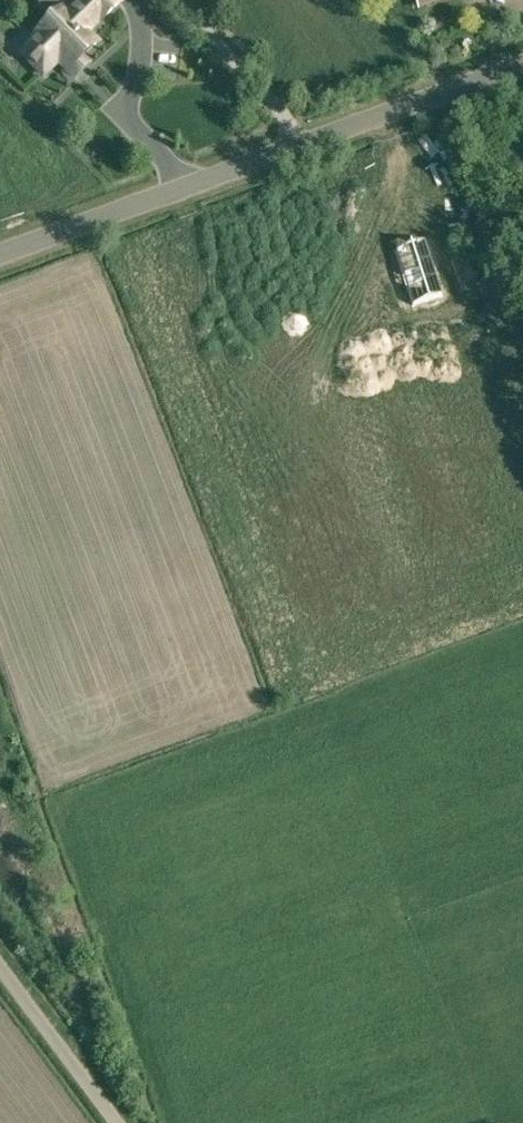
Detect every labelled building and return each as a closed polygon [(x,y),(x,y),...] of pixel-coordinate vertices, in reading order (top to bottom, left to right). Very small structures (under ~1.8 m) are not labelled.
[(81,58),(97,43),(86,32),(99,20),(100,21),(119,3),(115,0),(80,0),(81,1),(68,13),(64,9),(35,36),(38,39),(22,53),(43,74),(58,60),(71,73),(84,61),(81,58)] [(423,243),(396,254),(415,301),(442,290),(423,243)]
